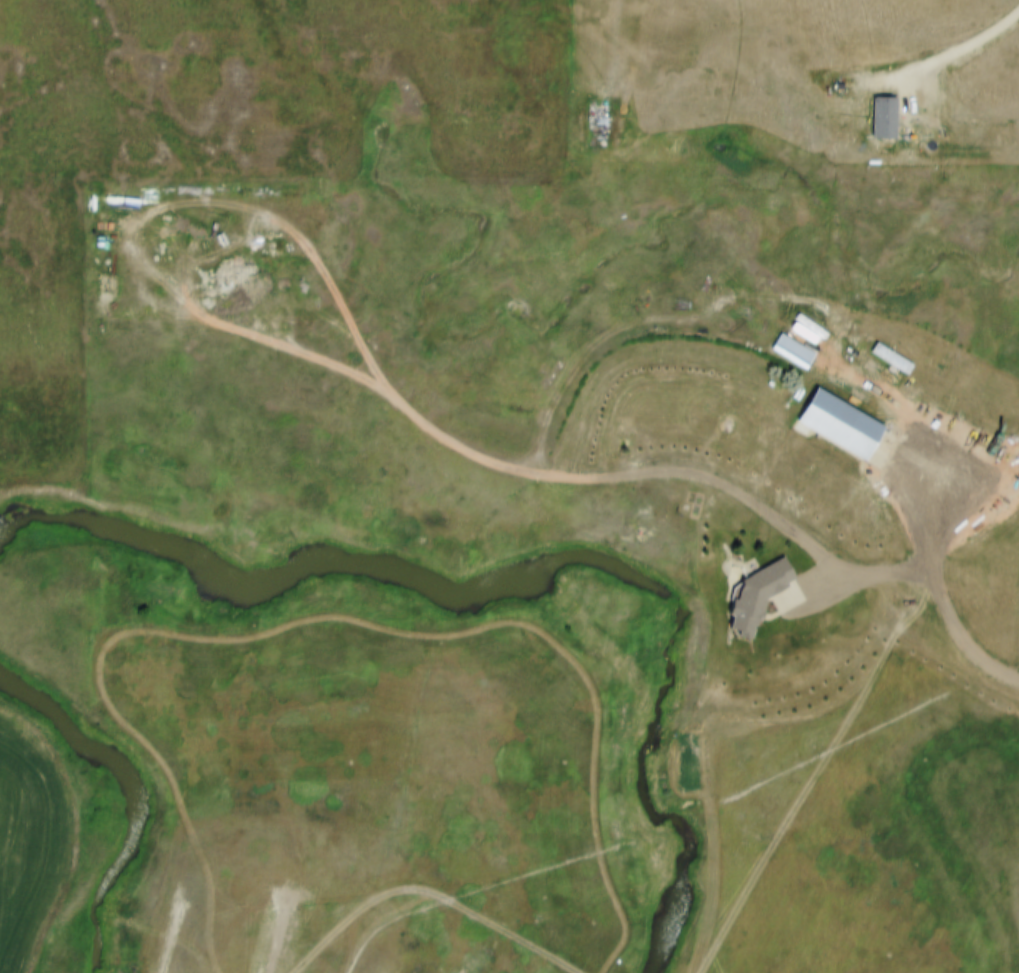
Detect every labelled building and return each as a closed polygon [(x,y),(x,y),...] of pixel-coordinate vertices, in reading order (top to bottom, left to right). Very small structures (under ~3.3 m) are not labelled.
[(856,450),(874,415),(805,378),(787,414),(856,450)]
